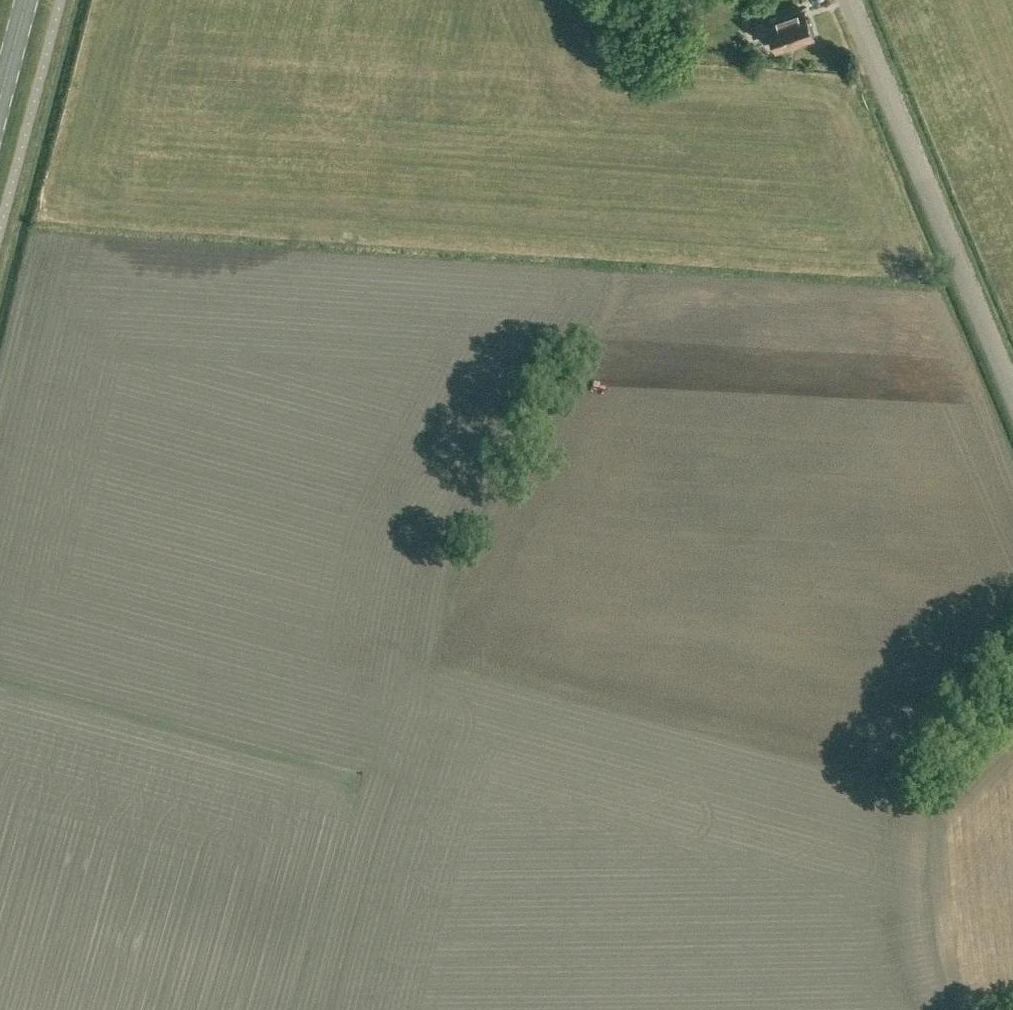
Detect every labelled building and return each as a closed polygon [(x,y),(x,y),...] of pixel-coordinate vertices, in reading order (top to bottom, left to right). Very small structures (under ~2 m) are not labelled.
[(771,33),(777,49),(813,36),(803,8),(781,16),(781,14),(766,19),(766,20),(752,25),(757,38),(771,33)]
